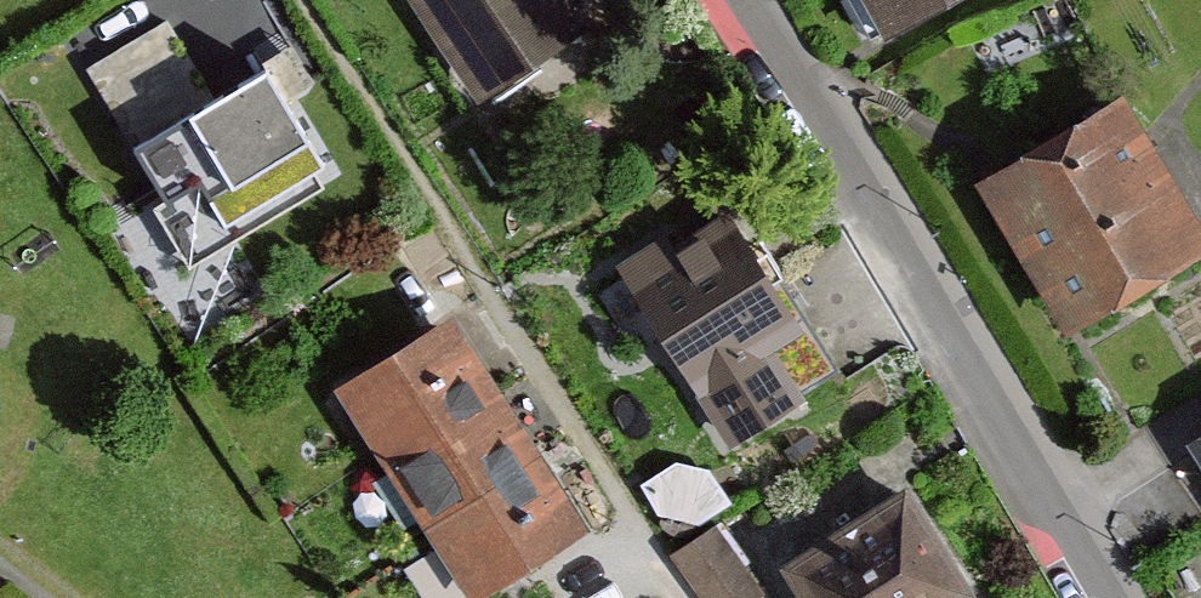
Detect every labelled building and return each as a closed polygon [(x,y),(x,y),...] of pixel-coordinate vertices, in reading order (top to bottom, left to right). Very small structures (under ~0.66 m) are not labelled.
[(572,0),(417,0),(415,1),(479,115),(599,48),(572,0)] [(897,47),(982,0),(871,0),(897,47)] [(174,143),(246,247),(348,177),(275,73),(174,143)] [(1136,103),(982,195),(1073,347),(1200,270),(1200,212),(1136,103)] [(743,212),(629,279),(730,448),(799,408),(773,365),(818,339),(743,212)] [(450,318),(332,392),(374,456),(494,382),(450,318)] [(494,382),(374,456),(423,528),(541,455),(494,382)] [(710,454),(659,463),(667,506),(717,497),(710,454)] [(423,528),(468,597),(484,597),(592,531),(541,455),(423,528)] [(925,494),(804,574),(820,597),(995,597),(925,494)] [(771,579),(726,511),(678,543),(714,597),(742,597),(771,579)]
